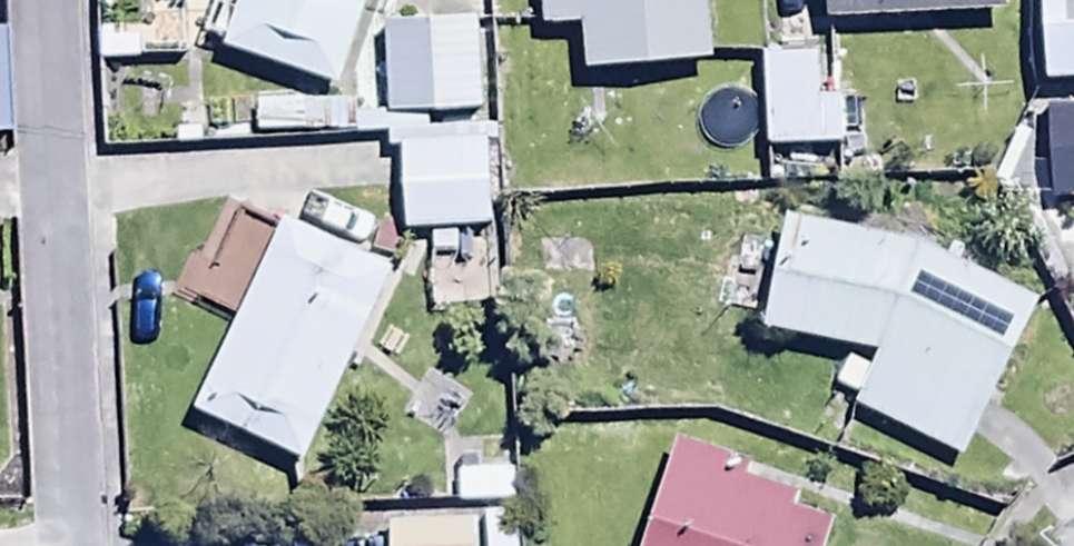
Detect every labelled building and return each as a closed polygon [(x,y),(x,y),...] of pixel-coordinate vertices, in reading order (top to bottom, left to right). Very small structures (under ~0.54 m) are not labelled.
[(202,40),(338,89),(367,3),(391,11),(395,0),(216,0),(202,40)] [(538,33),(580,30),(584,78),(710,68),(705,0),(535,0),(538,33)] [(824,24),(1005,17),(1005,0),(823,0),(824,24)] [(1042,87),(1073,86),(1073,0),(1041,0),(1042,87)] [(477,28),(383,31),(387,117),(479,113),(477,28)] [(819,58),(762,59),(764,152),(839,150),(838,104),(820,105),(819,58)] [(1026,164),(1027,205),(1073,204),(1073,103),(1046,104),(1048,163),(1026,164)] [(399,150),(403,235),(489,231),(486,146),(399,150)] [(918,246),(784,221),(762,338),(877,361),(853,413),(961,462),(1036,300),(918,246)] [(393,276),(281,224),(193,414),(305,466),(393,276)] [(831,523),(797,512),(801,499),(746,481),(752,465),(678,441),(644,545),(824,545),(831,523)] [(483,516),(483,545),(520,545),(519,516),(483,516)] [(388,545),(473,545),(473,522),(387,523),(388,545)]
